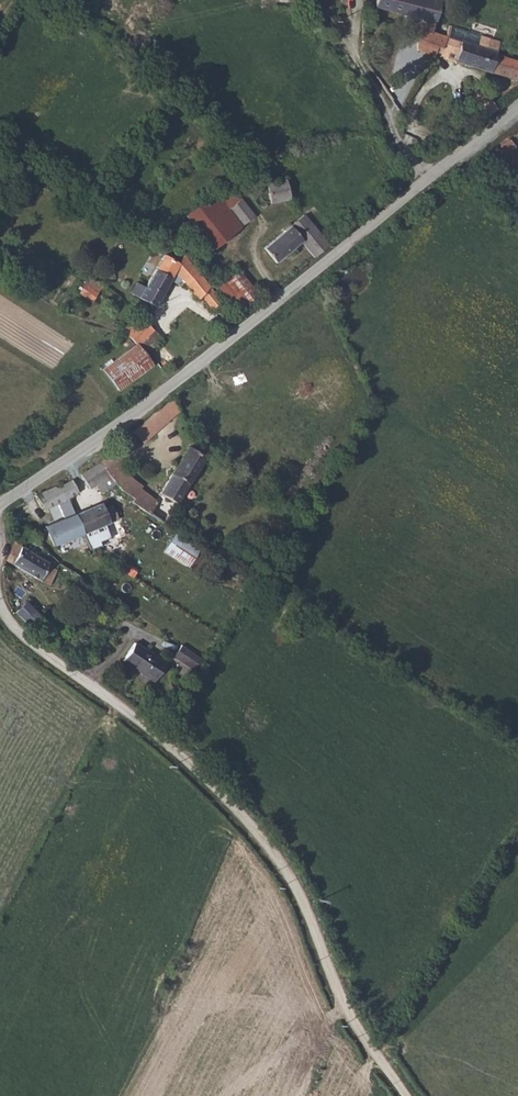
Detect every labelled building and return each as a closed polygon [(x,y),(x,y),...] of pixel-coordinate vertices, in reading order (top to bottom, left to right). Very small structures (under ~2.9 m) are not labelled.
[(432,57),(436,48),(442,49),(445,37),(431,33),(438,0),(374,0),(373,7),(421,21),(414,48),(429,57),(432,57)] [(432,57),(445,59),(447,52),(456,55),(455,62),(517,80),(517,77),(517,61),(504,57),(507,44),(479,36),(476,45),(445,37),(442,49),(436,48),(432,57)] [(467,111),(478,123),(496,108),(480,89),(465,100),(471,108),(467,111)] [(510,173),(517,166),(517,151),(505,136),(490,150),(510,173)] [(461,166),(450,176),(460,186),(463,183),(466,185),(469,184),(470,181),(468,178),(471,176),(461,166)] [(288,199),(285,179),(247,187),(250,198),(267,194),(269,203),(288,199)] [(231,187),(220,197),(228,207),(239,197),(231,187)] [(184,215),(193,226),(218,194),(215,189),(184,215)] [(218,194),(193,226),(210,249),(242,223),(228,207),(220,197),(218,194)] [(228,207),(242,223),(253,214),(239,197),(228,207)] [(300,240),(313,256),(328,244),(302,214),(262,247),(274,262),(300,240)] [(135,282),(128,291),(154,305),(170,278),(173,281),(177,280),(179,278),(197,299),(200,296),(212,309),(221,300),(182,255),(167,246),(162,254),(144,286),(135,282)] [(214,288),(235,312),(258,292),(236,267),(214,288)] [(85,283),(78,292),(90,301),(102,287),(93,281),(89,286),(85,283)] [(126,322),(132,328),(140,321),(136,317),(131,317),(126,322)] [(127,333),(136,344),(152,329),(142,318),(140,321),(132,328),(127,333)] [(152,329),(136,344),(145,355),(161,339),(152,329)] [(145,355),(136,344),(102,369),(117,389),(151,364),(145,355)] [(159,408),(133,432),(142,442),(168,418),(159,408)] [(159,492),(177,502),(203,458),(188,446),(159,492)] [(130,501),(149,513),(156,500),(141,489),(143,485),(121,467),(126,460),(114,449),(99,463),(116,485),(120,489),(132,497),(130,501)] [(99,463),(81,475),(91,489),(104,481),(109,488),(116,485),(99,463)] [(41,491),(36,494),(45,510),(78,493),(72,481),(58,488),(56,485),(43,492),(41,491)] [(74,514),(82,534),(112,522),(113,527),(117,528),(120,526),(119,519),(120,519),(114,504),(105,508),(102,502),(74,514)] [(53,546),(82,534),(74,514),(46,525),(53,546)] [(162,550),(187,566),(198,550),(175,533),(162,550)] [(16,542),(5,558),(47,586),(63,565),(56,559),(49,562),(22,546),(16,542)] [(94,586),(104,593),(111,581),(101,576),(94,586)] [(15,611),(31,627),(42,617),(26,601),(15,611)] [(173,654),(194,668),(203,658),(181,644),(173,654)] [(155,682),(167,665),(135,645),(124,661),(155,682)]
